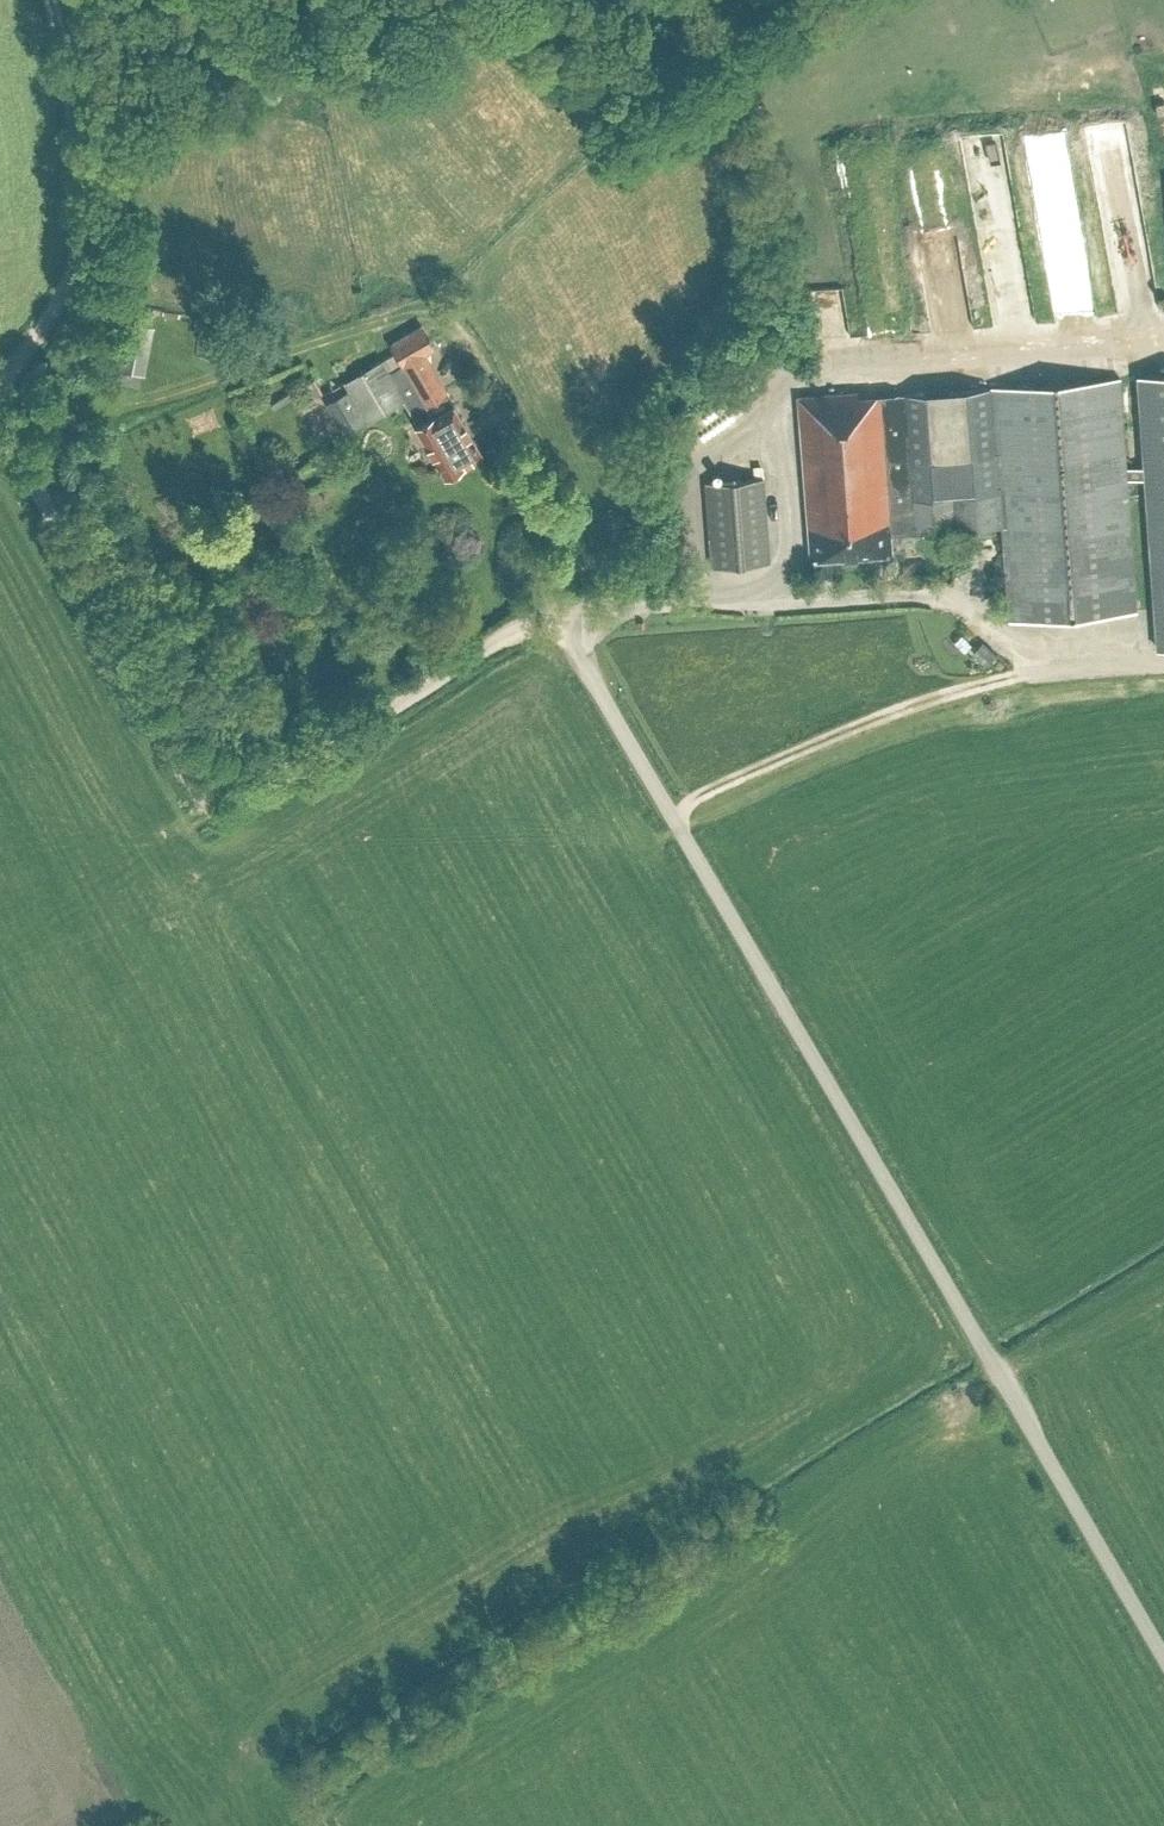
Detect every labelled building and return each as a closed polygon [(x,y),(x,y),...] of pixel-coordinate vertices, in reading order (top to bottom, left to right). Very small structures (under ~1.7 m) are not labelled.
[(1156,104),(1162,135),(1163,135),(1163,102),(1156,104)] [(922,131),(940,250),(982,244),(964,125),(922,131)] [(898,128),(859,134),(893,335),(950,325),(949,318),(931,321),(898,128)] [(117,377),(138,382),(151,321),(129,317),(117,377)] [(396,349),(345,379),(367,417),(368,419),(403,398),(417,422),(415,423),(443,472),(453,473),(460,469),(463,461),(481,450),(424,350),(434,344),(423,324),(392,341),(396,349)] [(1136,374),(1155,647),(1163,647),(1163,372),(1136,374)] [(878,390),(798,396),(809,557),(890,552),(888,528),(913,526),(914,532),(1001,526),(1007,617),(1135,608),(1118,375),(878,390)] [(364,418),(347,388),(338,393),(325,401),(342,432),(355,424),(364,418)] [(762,476),(705,480),(711,565),(768,560),(762,476)]
